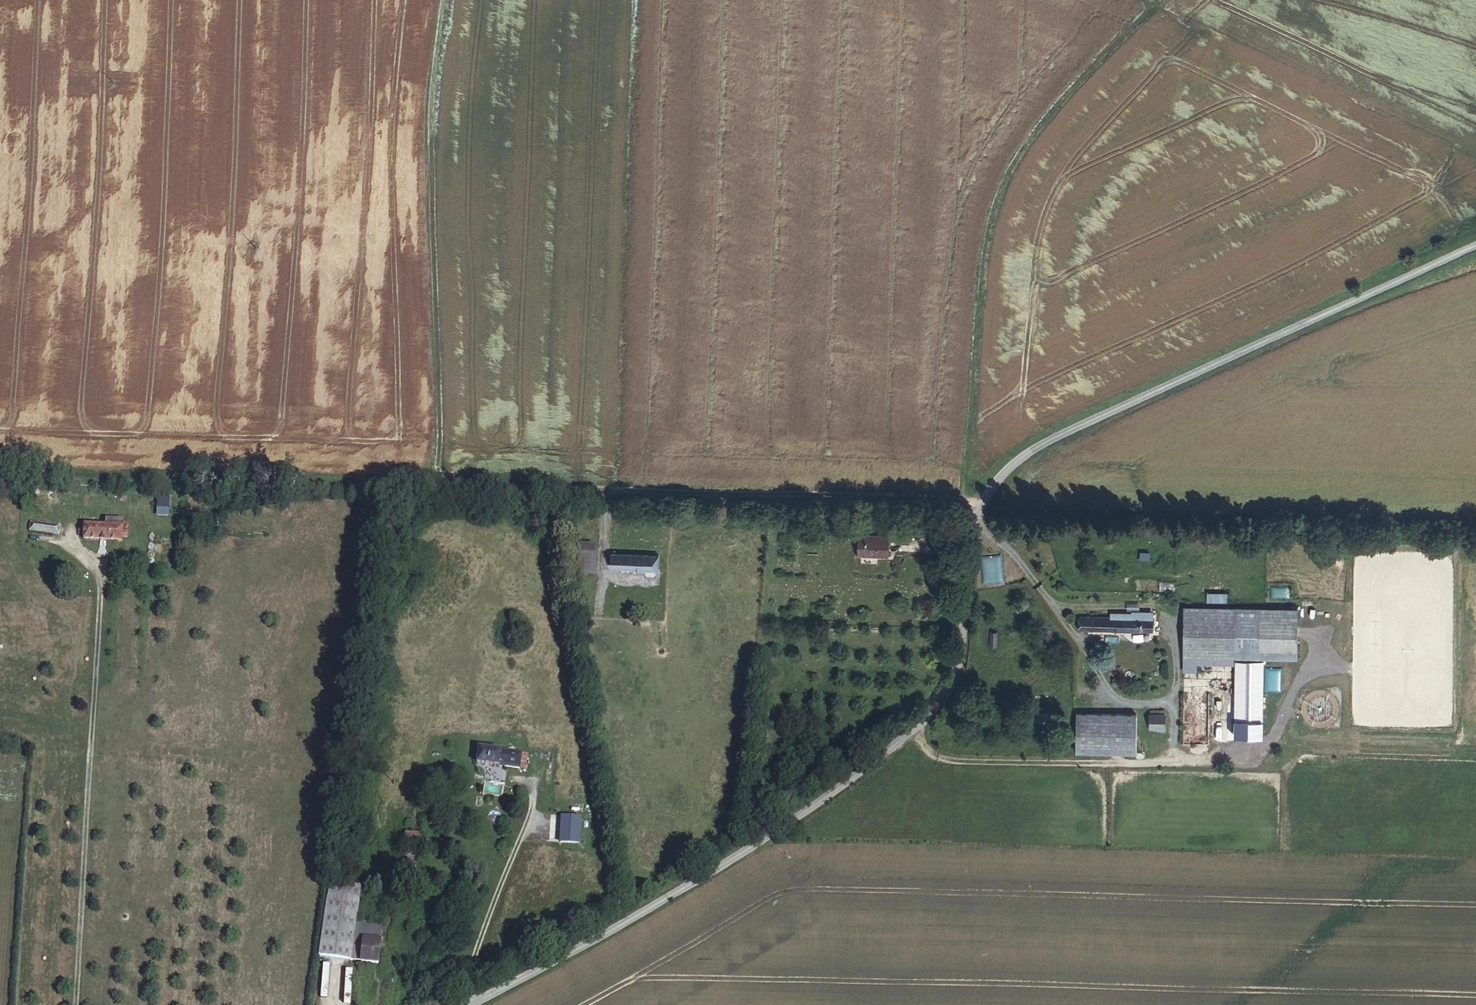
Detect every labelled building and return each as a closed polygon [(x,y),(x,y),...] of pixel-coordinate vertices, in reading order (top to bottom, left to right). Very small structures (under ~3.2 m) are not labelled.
[(157,493),(156,515),(170,516),(171,494),(157,493)] [(103,534),(104,517),(87,515),(85,533),(70,532),(69,538),(64,537),(63,546),(68,546),(69,550),(105,552),(106,547),(111,548),(112,540),(106,539),(106,534),(103,534)] [(60,533),(60,522),(31,520),(30,532),(60,533)] [(857,531),(857,555),(889,555),(889,532),(857,531)] [(577,575),(596,576),(597,543),(578,542),(577,575)] [(610,567),(659,569),(660,553),(611,551),(610,567)] [(1078,629),(1153,630),(1153,610),(1110,610),(1109,616),(1078,616),(1078,629)] [(1225,717),(1228,666),(1176,664),(1174,715),(1225,717)] [(1251,718),(1254,667),(1228,666),(1225,717),(1251,718)] [(1291,669),(1254,667),(1251,718),(1288,720),(1291,669)] [(992,682),(983,681),(982,698),(991,699),(992,682)] [(1075,751),(1137,751),(1137,711),(1075,711),(1075,751)] [(1149,728),(1166,728),(1166,712),(1149,712),(1149,728)] [(477,745),(475,762),(526,768),(528,751),(477,745)] [(1153,772),(1139,771),(1138,783),(1152,784),(1153,772)] [(521,785),(470,775),(467,789),(518,799),(521,785)] [(580,843),(581,815),(560,814),(559,842),(580,843)] [(404,827),(402,840),(418,841),(419,829),(404,827)] [(322,945),(317,986),(348,989),(350,974),(352,950),(357,913),(326,909),(322,945)] [(408,927),(410,917),(401,915),(391,914),(390,925),(408,927)] [(382,954),(352,950),(350,974),(360,976),(359,991),(377,993),(382,954)] [(350,974),(348,989),(359,991),(360,976),(350,974)]
